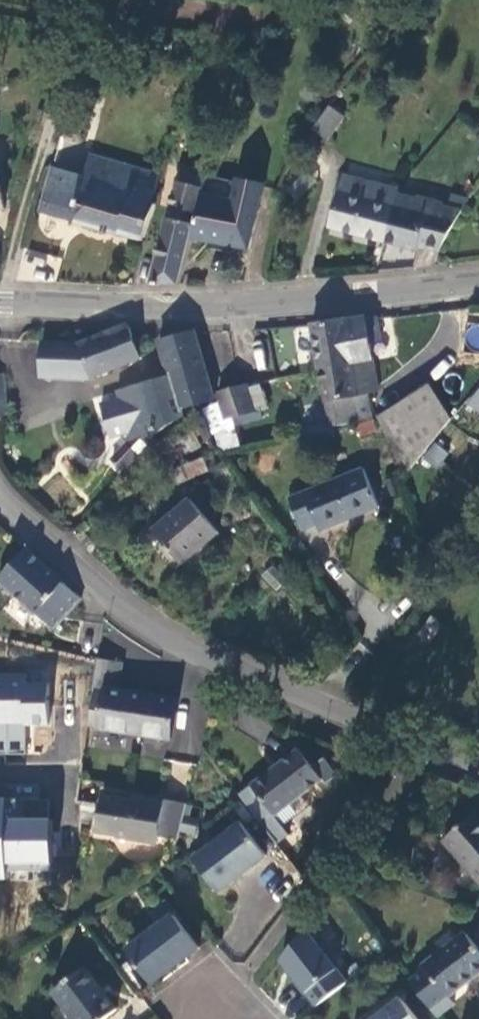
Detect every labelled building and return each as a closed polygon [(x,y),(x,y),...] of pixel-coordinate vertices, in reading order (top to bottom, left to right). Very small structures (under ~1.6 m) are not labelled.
[(332,107),(316,130),(329,140),(346,118),(332,107)] [(40,210),(141,239),(155,203),(151,201),(159,177),(89,156),(84,176),(52,168),(40,210)] [(178,181),(152,283),(181,284),(202,198),(208,175),(190,171),(188,182),(178,181)] [(331,226),(386,241),(397,200),(398,190),(344,175),(331,226)] [(234,202),(202,198),(195,237),(250,246),(263,185),(238,178),(234,202)] [(418,198),(401,194),(397,200),(386,241),(417,250),(421,236),(426,238),(425,243),(436,247),(444,230),(451,220),(460,208),(448,206),(444,205),(445,201),(419,194),(418,198)] [(452,194),(448,206),(460,208),(468,197),(452,194)] [(436,247),(460,208),(451,220),(444,230),(436,247)] [(314,320),(321,369),(372,360),(368,338),(365,316),(346,318),(345,313),(314,320)] [(377,314),(365,316),(368,338),(381,336),(377,314)] [(140,357),(130,332),(128,324),(109,332),(80,340),(41,342),(43,375),(92,375),(140,357)] [(132,440),(155,433),(183,416),(181,407),(213,398),(211,392),(194,329),(158,339),(169,373),(121,389),(123,398),(131,432),(132,436),(132,440)] [(263,345),(252,347),(256,371),(266,370),(263,345)] [(321,369),(326,400),(359,395),(358,393),(367,392),(368,392),(377,391),(372,360),(321,369)] [(10,417),(5,370),(0,371),(0,419),(10,417)] [(424,376),(381,416),(396,450),(450,402),(424,376)] [(247,387),(246,383),(217,391),(229,418),(267,408),(258,383),(247,387)] [(469,400),(478,409),(478,388),(469,400)] [(372,419),(367,392),(358,393),(359,395),(326,400),(330,425),(372,419)] [(111,436),(131,432),(123,398),(103,402),(111,436)] [(132,436),(127,442),(138,452),(155,433),(132,440),(132,436)] [(438,440),(426,456),(438,465),(450,449),(438,440)] [(113,457),(124,467),(138,452),(127,442),(113,457)] [(186,480),(208,471),(202,456),(180,466),(186,480)] [(367,468),(293,496),(307,540),(323,534),(321,527),(382,506),(367,468)] [(180,558),(219,528),(192,495),(153,527),(180,558)] [(27,542),(0,573),(0,576),(51,625),(81,595),(27,542)] [(80,683),(95,685),(99,659),(99,657),(84,656),(80,683)] [(122,663),(99,659),(95,685),(96,684),(96,686),(107,688),(107,686),(119,688),(122,663)] [(26,753),(24,725),(48,724),(50,682),(26,682),(26,673),(0,672),(0,753),(26,753)] [(96,684),(95,685),(89,722),(101,723),(101,725),(131,730),(171,737),(177,696),(119,688),(107,686),(107,688),(96,686),(96,684)] [(300,751),(240,795),(279,847),(292,838),(285,828),(314,807),(304,794),(323,780),(300,751)] [(174,762),(173,779),(190,781),(191,763),(174,762)] [(156,836),(177,840),(180,828),(158,824),(163,803),(102,791),(94,830),(154,843),(156,836)] [(52,820),(5,818),(4,797),(0,797),(0,879),(8,879),(8,869),(56,869),(52,820)] [(164,797),(163,803),(158,824),(180,828),(187,801),(164,797)] [(478,815),(444,843),(478,883),(478,816),(478,815)] [(216,892),(264,858),(240,824),(192,860),(216,892)] [(149,982),(198,945),(165,900),(152,909),(161,921),(124,948),(149,982)] [(305,930),(272,958),(313,1008),(347,980),(305,930)] [(411,983),(438,1018),(454,1006),(448,998),(478,974),(478,956),(463,936),(422,969),(425,973),(411,983)] [(115,1008),(84,967),(52,989),(63,1003),(54,1010),(60,1018),(100,1018),(115,1008)] [(398,1001),(376,1018),(412,1018),(398,1001)]
